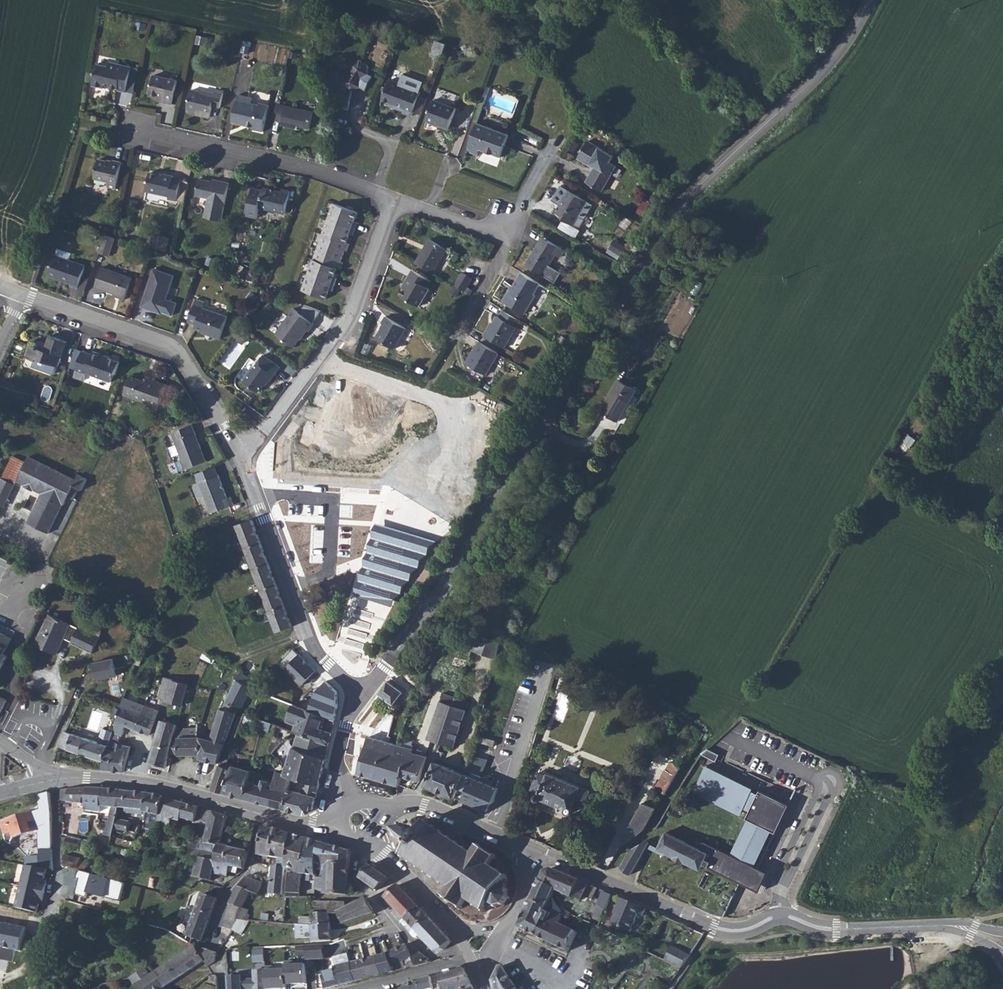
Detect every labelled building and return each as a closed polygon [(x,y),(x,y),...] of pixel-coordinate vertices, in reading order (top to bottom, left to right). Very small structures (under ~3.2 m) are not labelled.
[(210,36),(202,35),(200,44),(209,46),(210,36)] [(447,44),(437,41),(432,55),(442,58),(447,44)] [(337,108),(349,110),(352,91),(360,87),(366,90),(373,76),(368,74),(368,65),(361,60),(353,65),(352,73),(340,72),(330,79),(330,87),(345,88),(348,89),(347,93),(340,92),(337,108)] [(109,67),(97,64),(92,86),(104,88),(105,84),(110,86),(110,87),(119,89),(118,91),(127,93),(132,67),(110,62),(109,67)] [(178,81),(154,75),(149,95),(158,97),(164,98),(163,102),(173,104),(178,81)] [(403,112),(413,116),(414,111),(420,95),(421,91),(420,91),(424,82),(406,75),(402,84),(390,80),(382,100),(396,105),(395,107),(404,110),(403,112)] [(192,90),(188,109),(198,112),(203,113),(202,115),(211,117),(213,106),(221,108),(224,93),(216,91),(216,93),(202,90),(202,92),(192,90)] [(253,98),(239,95),(233,123),(242,125),(242,123),(246,124),(246,126),(255,128),(255,130),(264,132),(270,105),(261,103),(260,105),(252,103),(253,98)] [(427,98),(420,95),(414,111),(421,113),(427,98)] [(435,100),(427,121),(435,124),(437,123),(441,124),(440,126),(450,129),(457,108),(435,100)] [(314,111),(278,103),(274,120),(282,122),(281,125),(297,129),(297,125),(302,126),(310,128),(314,111)] [(510,134),(478,123),(469,147),(471,153),(478,156),(481,150),(501,157),(510,134)] [(589,141),(580,156),(596,166),(595,168),(586,182),(602,192),(617,166),(611,162),(615,156),(589,141)] [(580,156),(578,158),(595,168),(596,166),(580,156)] [(112,163),(98,160),(94,179),(107,182),(108,184),(107,187),(116,189),(122,163),(113,161),(112,163)] [(164,176),(150,173),(146,192),(169,197),(169,199),(178,201),(182,179),(174,177),(174,176),(164,174),(164,176)] [(213,181),(200,179),(196,196),(208,199),(204,218),(221,221),(230,183),(213,179),(213,181)] [(594,204),(562,185),(555,196),(563,201),(560,205),(556,212),(563,216),(564,220),(573,225),(579,216),(585,220),(594,204)] [(262,195),(251,193),(246,215),(257,218),(260,208),(286,213),(291,191),(282,189),(282,192),(264,188),(263,190),(262,195)] [(560,205),(563,201),(555,196),(553,200),(560,205)] [(328,219),(323,234),(318,247),(314,259),(308,275),(302,290),(326,299),(329,290),(333,291),(335,285),(337,278),(334,277),(338,268),(341,269),(343,262),(341,262),(343,256),(346,250),(347,251),(350,244),(347,243),(350,234),(353,235),(356,229),(358,222),(355,221),(358,212),(334,203),(328,219)] [(115,241),(116,238),(105,235),(99,252),(109,256),(115,241)] [(543,237),(538,246),(542,245),(545,247),(549,240),(543,237)] [(430,239),(416,263),(433,273),(447,249),(430,239)] [(565,250),(549,240),(545,247),(542,245),(538,246),(526,265),(556,283),(563,272),(550,265),(556,255),(561,257),(565,250)] [(86,266),(56,256),(49,276),(71,283),(71,285),(79,288),(86,266)] [(242,261),(233,258),(229,271),(238,274),(242,261)] [(133,278),(102,267),(95,287),(118,295),(117,297),(125,300),(133,278)] [(173,315),(177,303),(167,299),(174,276),(154,269),(142,307),(150,310),(151,308),(162,312),(173,315)] [(407,286),(401,296),(419,307),(430,289),(427,287),(431,281),(414,270),(405,285),(407,286)] [(542,283),(522,272),(514,287),(517,289),(514,293),(513,292),(506,303),(526,314),(537,295),(535,294),(542,283)] [(463,273),(455,286),(464,291),(473,278),(463,273)] [(204,305),(195,302),(189,322),(197,325),(196,329),(210,334),(210,335),(221,339),(228,316),(203,308),(204,305)] [(295,309),(276,334),(295,348),(308,330),(310,332),(315,324),(295,309)] [(522,320),(505,310),(501,317),(498,316),(492,327),(490,326),(485,335),(506,348),(522,320)] [(406,328),(386,316),(382,323),(384,325),(376,339),(394,349),(406,328)] [(243,343),(249,335),(239,328),(233,336),(243,343)] [(49,363),(59,367),(67,342),(50,336),(46,346),(39,343),(37,348),(31,345),(26,358),(34,361),(32,367),(46,372),(49,363)] [(499,353),(481,342),(468,364),(486,375),(499,353)] [(103,356),(104,355),(94,351),(92,354),(83,351),(73,378),(83,381),(86,374),(111,383),(114,374),(116,375),(120,362),(110,359),(103,356)] [(269,382),(280,367),(263,355),(243,382),(258,392),(264,385),(265,386),(268,382),(269,382)] [(49,363),(46,372),(54,374),(57,373),(59,367),(49,363)] [(148,382),(144,381),(131,376),(124,396),(159,408),(167,385),(158,381),(157,383),(149,380),(148,382)] [(620,380),(601,411),(619,422),(637,390),(620,380)] [(193,425),(172,433),(186,470),(207,462),(193,425)] [(26,462),(13,456),(2,479),(15,485),(17,481),(26,462)] [(76,480),(29,457),(26,462),(17,481),(42,494),(28,523),(49,533),(63,504),(64,505),(74,486),(82,490),(88,479),(79,475),(76,480)] [(204,471),(207,478),(218,474),(216,467),(204,471)] [(204,471),(196,474),(211,513),(234,505),(231,496),(228,498),(219,474),(218,474),(207,478),(204,471)] [(2,479),(0,482),(0,505),(4,507),(15,485),(2,479)] [(439,539),(377,517),(353,594),(393,606),(439,539)] [(252,519),(236,525),(276,633),(293,627),(252,519)] [(78,628),(50,614),(36,645),(56,655),(64,638),(72,642),(71,644),(92,654),(100,636),(99,636),(79,626),(78,628)] [(103,629),(82,619),(79,626),(99,636),(103,629)] [(0,632),(0,634),(5,637),(11,627),(5,624),(0,632)] [(501,642),(478,633),(473,649),(497,658),(501,642)] [(8,656),(4,655),(11,640),(5,637),(0,634),(0,672),(8,656)] [(284,670),(299,654),(294,649),(279,665),(284,670)] [(302,686),(316,671),(299,654),(284,670),(302,686)] [(113,658),(94,662),(98,680),(117,676),(113,658)] [(573,670),(559,665),(557,673),(570,679),(573,670)] [(257,680),(241,672),(227,700),(241,706),(240,706),(243,707),(257,680)] [(168,700),(174,679),(166,677),(159,697),(168,700)] [(174,679),(168,701),(183,705),(189,683),(174,679)] [(316,693),(310,710),(337,720),(341,705),(340,690),(327,680),(316,693)] [(397,686),(389,680),(374,701),(358,721),(360,722),(364,724),(367,723),(385,698),(394,705),(406,689),(399,683),(397,686)] [(442,743),(457,697),(445,693),(429,738),(442,743)] [(134,701),(125,697),(121,707),(131,710),(134,701)] [(469,701),(457,697),(442,743),(453,747),(469,701)] [(223,710),(238,714),(240,706),(241,706),(227,700),(223,709),(223,710)] [(134,701),(131,710),(142,714),(143,714),(146,705),(134,701)] [(314,739),(330,745),(333,733),(323,729),(327,716),(310,710),(295,704),(289,721),(297,724),(295,731),(299,733),(314,738),(314,739)] [(142,714),(136,729),(150,735),(160,710),(146,705),(143,714),(142,714)] [(131,710),(121,707),(120,711),(118,718),(117,721),(126,725),(136,729),(142,714),(131,710)] [(202,758),(220,763),(238,714),(223,710),(223,709),(221,708),(211,739),(202,738),(199,738),(199,727),(185,728),(178,737),(178,740),(179,740),(180,755),(203,754),(202,758)] [(118,718),(120,711),(114,709),(112,716),(118,718)] [(260,727),(262,719),(256,716),(253,725),(260,727)] [(262,719),(260,727),(268,730),(268,728),(270,728),(272,722),(262,719)] [(162,720),(155,743),(172,748),(174,739),(179,724),(163,720),(162,720)] [(126,725),(117,721),(114,730),(114,732),(121,735),(121,736),(122,736),(126,725)] [(374,737),(354,728),(346,759),(354,772),(380,780),(400,785),(403,776),(402,775),(407,760),(397,757),(397,756),(399,744),(377,739),(374,737)] [(399,744),(402,736),(385,730),(377,739),(399,744)] [(108,750),(112,738),(101,735),(99,742),(85,738),(66,731),(59,746),(104,761),(108,750)] [(121,735),(114,732),(112,738),(108,750),(102,769),(125,771),(132,746),(119,743),(121,736),(121,735)] [(307,781),(320,785),(326,759),(294,747),(293,749),(275,733),(270,750),(287,765),(286,768),(284,774),(294,777),(293,778),(298,779),(307,781)] [(294,747),(326,759),(330,745),(314,739),(314,738),(299,733),(294,747)] [(497,740),(482,736),(480,742),(495,746),(497,740)] [(414,751),(423,754),(424,751),(420,750),(418,740),(405,737),(403,746),(415,749),(414,751)] [(172,748),(170,754),(180,755),(179,740),(178,740),(174,739),(172,748)] [(155,743),(150,762),(166,767),(170,754),(172,748),(155,743)] [(402,775),(403,776),(421,781),(428,756),(423,754),(414,751),(415,749),(403,746),(399,744),(397,756),(397,757),(407,760),(402,775)] [(708,749),(702,753),(716,762),(720,755),(709,749),(708,749)] [(225,752),(212,789),(218,791),(227,766),(231,754),(225,752)] [(474,755),(470,767),(484,773),(489,759),(474,755)] [(663,783),(670,787),(682,767),(672,761),(657,787),(659,788),(663,783)] [(437,762),(427,785),(456,797),(466,774),(437,762)] [(232,768),(224,793),(235,796),(241,767),(233,765),(232,768)] [(667,832),(659,848),(650,843),(647,847),(665,856),(667,852),(675,856),(675,857),(685,862),(686,861),(702,869),(705,863),(709,866),(706,873),(710,875),(703,889),(710,893),(702,910),(714,915),(724,917),(742,882),(747,871),(756,875),(759,868),(768,850),(761,847),(770,829),(776,833),(787,811),(769,803),(772,796),(760,791),(758,794),(753,791),(754,788),(707,765),(695,790),(742,813),(744,809),(750,811),(747,818),(751,821),(735,856),(704,841),(701,848),(667,832)] [(218,791),(224,793),(232,768),(227,766),(218,791)] [(241,767),(235,796),(245,799),(252,770),(241,767)] [(456,797),(488,810),(495,801),(499,787),(493,785),(495,781),(484,776),(483,777),(481,776),(482,772),(470,767),(469,767),(466,774),(456,797)] [(252,770),(245,799),(259,802),(263,785),(257,783),(259,772),(252,770)] [(278,789),(273,806),(286,809),(293,778),(294,777),(284,774),(277,771),(275,782),(276,782),(274,788),(278,789)] [(259,802),(273,806),(278,789),(274,788),(276,782),(275,782),(265,779),(267,775),(259,772),(257,783),(263,785),(259,802)] [(591,791),(549,773),(541,794),(539,793),(537,795),(536,797),(537,800),(539,801),(542,800),(542,799),(567,809),(568,812),(571,813),(574,812),(575,810),(574,807),(573,807),(576,799),(587,803),(591,791)] [(307,781),(304,793),(295,790),(298,779),(293,778),(286,809),(297,812),(306,814),(314,809),(317,797),(320,785),(307,781)] [(663,783),(659,788),(667,793),(670,787),(663,783)] [(70,790),(68,802),(88,804),(88,789),(70,790)] [(88,789),(88,804),(103,806),(104,789),(94,789),(88,789)] [(106,789),(104,789),(103,806),(111,808),(111,813),(110,821),(116,822),(117,821),(118,808),(121,791),(106,789)] [(59,790),(61,801),(68,802),(70,790),(59,790)] [(149,794),(121,791),(118,808),(125,809),(125,813),(143,816),(144,813),(149,794)] [(50,793),(40,796),(41,814),(52,812),(50,793)] [(165,798),(149,794),(144,813),(161,817),(165,798)] [(790,805),(772,796),(769,803),(787,811),(790,805)] [(181,802),(165,798),(161,817),(159,824),(158,827),(171,829),(174,820),(181,821),(182,819),(197,823),(201,808),(181,802)] [(621,842),(625,845),(637,835),(645,828),(655,812),(660,803),(653,800),(650,805),(644,802),(621,842)] [(228,816),(201,808),(197,823),(210,826),(204,851),(207,851),(218,854),(220,844),(222,845),(228,816)] [(34,813),(1,823),(5,835),(12,833),(16,845),(26,842),(24,835),(39,831),(34,813)] [(161,817),(144,813),(143,816),(142,820),(153,822),(159,824),(161,817)] [(106,836),(114,838),(115,830),(116,822),(110,821),(109,824),(107,823),(106,836)] [(131,823),(117,821),(116,822),(115,830),(130,832),(131,823)] [(413,828),(414,826),(412,825),(400,843),(402,845),(403,843),(408,846),(407,848),(409,849),(405,854),(403,853),(401,854),(404,856),(402,858),(404,859),(405,857),(411,861),(410,863),(412,864),(414,863),(420,867),(418,869),(420,870),(421,868),(427,871),(426,873),(427,875),(429,873),(435,877),(433,879),(435,880),(437,879),(442,882),(440,884),(443,886),(444,884),(452,889),(448,895),(446,894),(445,896),(446,897),(445,899),(447,901),(449,898),(461,906),(459,909),(461,910),(463,908),(465,909),(466,907),(464,906),(469,900),(476,905),(475,907),(477,908),(479,906),(484,910),(483,912),(484,913),(485,911),(487,912),(489,910),(487,909),(489,906),(492,908),(495,906),(496,906),(496,910),(499,909),(499,906),(503,906),(505,907),(506,906),(505,905),(509,898),(512,898),(512,896),(510,896),(509,891),(511,891),(511,888),(507,890),(506,889),(507,888),(507,885),(504,883),(506,880),(509,881),(510,879),(508,878),(508,877),(509,876),(507,875),(506,877),(501,873),(503,871),(500,870),(499,872),(491,866),(495,860),(497,861),(498,860),(496,858),(497,856),(495,855),(494,856),(482,848),(483,846),(481,845),(480,847),(478,846),(476,848),(478,849),(474,855),(466,850),(468,848),(466,847),(464,849),(459,845),(460,843),(458,842),(456,844),(451,840),(452,838),(450,837),(449,838),(444,835),(445,833),(443,832),(442,833),(436,830),(437,828),(434,826),(433,828),(427,824),(428,822),(427,821),(426,823),(423,821),(422,823),(424,825),(421,830),(419,830),(418,831),(413,828)] [(158,827),(159,824),(153,822),(149,825),(148,830),(150,830),(149,834),(155,834),(155,831),(157,831),(158,827)] [(259,856),(272,859),(279,831),(266,827),(259,856)] [(279,831),(272,859),(275,859),(281,861),(279,869),(274,869),(272,896),(284,896),(286,874),(287,870),(291,835),(279,831)] [(308,839),(291,835),(287,870),(297,871),(297,875),(303,876),(308,839)] [(68,838),(66,848),(80,851),(81,848),(87,850),(89,843),(68,838)] [(321,843),(308,839),(303,876),(317,877),(317,875),(317,873),(321,843)] [(650,843),(650,842),(647,840),(630,850),(620,868),(631,875),(632,874),(647,847),(650,843)] [(340,863),(341,849),(321,843),(317,873),(323,873),(323,880),(317,880),(317,891),(324,895),(329,894),(329,875),(331,862),(340,863)] [(227,865),(231,847),(222,845),(220,844),(218,854),(207,851),(207,856),(201,855),(200,851),(196,850),(194,857),(202,860),(202,859),(227,865)] [(250,852),(231,847),(227,865),(235,866),(244,869),(246,869),(249,856),(250,852)] [(48,870),(53,871),(52,849),(40,850),(40,856),(26,857),(26,866),(48,870)] [(352,852),(341,849),(340,863),(331,862),(329,875),(329,894),(329,896),(350,896),(352,852)] [(82,855),(65,851),(63,855),(65,855),(63,865),(85,871),(87,864),(80,862),(82,855)] [(235,866),(227,865),(202,859),(202,860),(198,879),(216,884),(216,883),(225,885),(225,884),(227,884),(229,876),(233,877),(235,872),(233,871),(235,866)] [(26,866),(25,865),(20,887),(45,892),(47,884),(44,883),(45,879),(48,870),(26,866)] [(391,880),(370,866),(361,879),(378,891),(391,880)] [(756,875),(747,871),(742,882),(760,891),(769,872),(759,868),(756,875)] [(575,896),(582,882),(553,869),(544,872),(540,882),(557,890),(574,898),(575,896)] [(79,880),(83,881),(82,884),(78,883),(75,895),(87,898),(88,893),(120,902),(126,884),(79,871),(76,879),(79,880)] [(301,895),(303,876),(297,875),(290,875),(288,894),(301,895)] [(248,877),(240,887),(252,892),(252,893),(260,896),(263,883),(248,877)] [(540,882),(527,911),(550,923),(554,915),(555,912),(559,906),(552,903),(557,890),(540,882)] [(583,901),(585,896),(591,885),(582,882),(575,896),(583,901)] [(406,919),(421,908),(399,885),(386,898),(406,919)] [(45,892),(20,887),(16,907),(37,913),(39,904),(40,900),(43,901),(45,892)] [(240,887),(231,904),(242,908),(243,908),(252,893),(252,892),(240,887)] [(613,896),(604,892),(599,905),(607,909),(613,896)] [(202,894),(185,940),(192,944),(193,938),(202,942),(218,899),(204,894),(202,894)] [(346,903),(341,903),(340,913),(345,924),(375,914),(366,896),(355,901),(356,904),(348,908),(346,903)] [(644,917),(648,909),(621,898),(617,907),(619,908),(611,924),(631,933),(639,915),(644,917)] [(328,902),(315,901),(314,914),(327,915),(328,902)] [(341,903),(328,902),(327,915),(331,915),(340,913),(341,903)] [(242,908),(231,904),(223,926),(233,930),(238,918),(242,908)] [(249,910),(242,908),(238,918),(249,921),(250,916),(248,915),(249,910)] [(421,908),(406,919),(410,924),(406,927),(412,933),(430,918),(421,908)] [(550,923),(527,911),(519,928),(549,942),(558,924),(561,925),(565,917),(564,916),(555,912),(554,915),(550,923)] [(327,915),(314,914),(313,918),(313,925),(332,924),(331,915),(327,915)] [(42,917),(35,916),(34,922),(41,924),(42,917)] [(313,925),(313,918),(301,917),(301,925),(306,926),(313,925)] [(238,918),(233,930),(242,935),(250,921),(249,921),(238,918)] [(430,918),(412,933),(415,938),(417,937),(420,935),(435,951),(437,952),(444,950),(453,942),(430,918)] [(21,951),(26,928),(0,923),(0,947),(21,951)] [(693,928),(681,923),(676,934),(688,939),(693,928)] [(301,925),(296,925),(297,939),(313,938),(313,942),(333,941),(332,924),(313,925),(306,926),(301,925)] [(549,942),(569,952),(579,934),(561,925),(558,924),(549,942)] [(412,946),(410,943),(389,953),(380,956),(351,963),(355,981),(395,972),(433,962),(413,947),(412,946)] [(325,945),(306,946),(306,959),(325,959),(325,945)] [(218,953),(196,946),(154,974),(164,988),(205,961),(208,966),(216,962),(218,953)] [(672,946),(665,960),(682,968),(690,956),(672,946)] [(255,962),(267,961),(265,948),(253,949),(255,962)] [(958,955),(951,953),(949,959),(956,961),(958,955)] [(349,954),(334,958),(336,967),(351,963),(349,954)] [(287,985),(307,984),(307,965),(294,965),(294,962),(286,962),(287,970),(287,985)] [(355,981),(351,963),(336,967),(335,969),(324,972),(324,975),(321,976),(324,988),(355,981)] [(267,988),(287,988),(287,985),(287,970),(274,970),(274,966),(266,967),(266,971),(267,988)] [(500,967),(494,981),(496,988),(518,988),(503,967),(500,967)] [(146,968),(131,978),(138,988),(163,988),(164,988),(154,974),(151,975),(146,968)] [(474,988),(465,968),(442,974),(444,984),(440,985),(441,988),(468,988),(474,988)] [(228,977),(228,988),(266,988),(267,988),(266,971),(255,971),(255,979),(242,980),(242,976),(228,977)] [(431,977),(418,980),(419,984),(404,988),(434,988),(431,977)]
